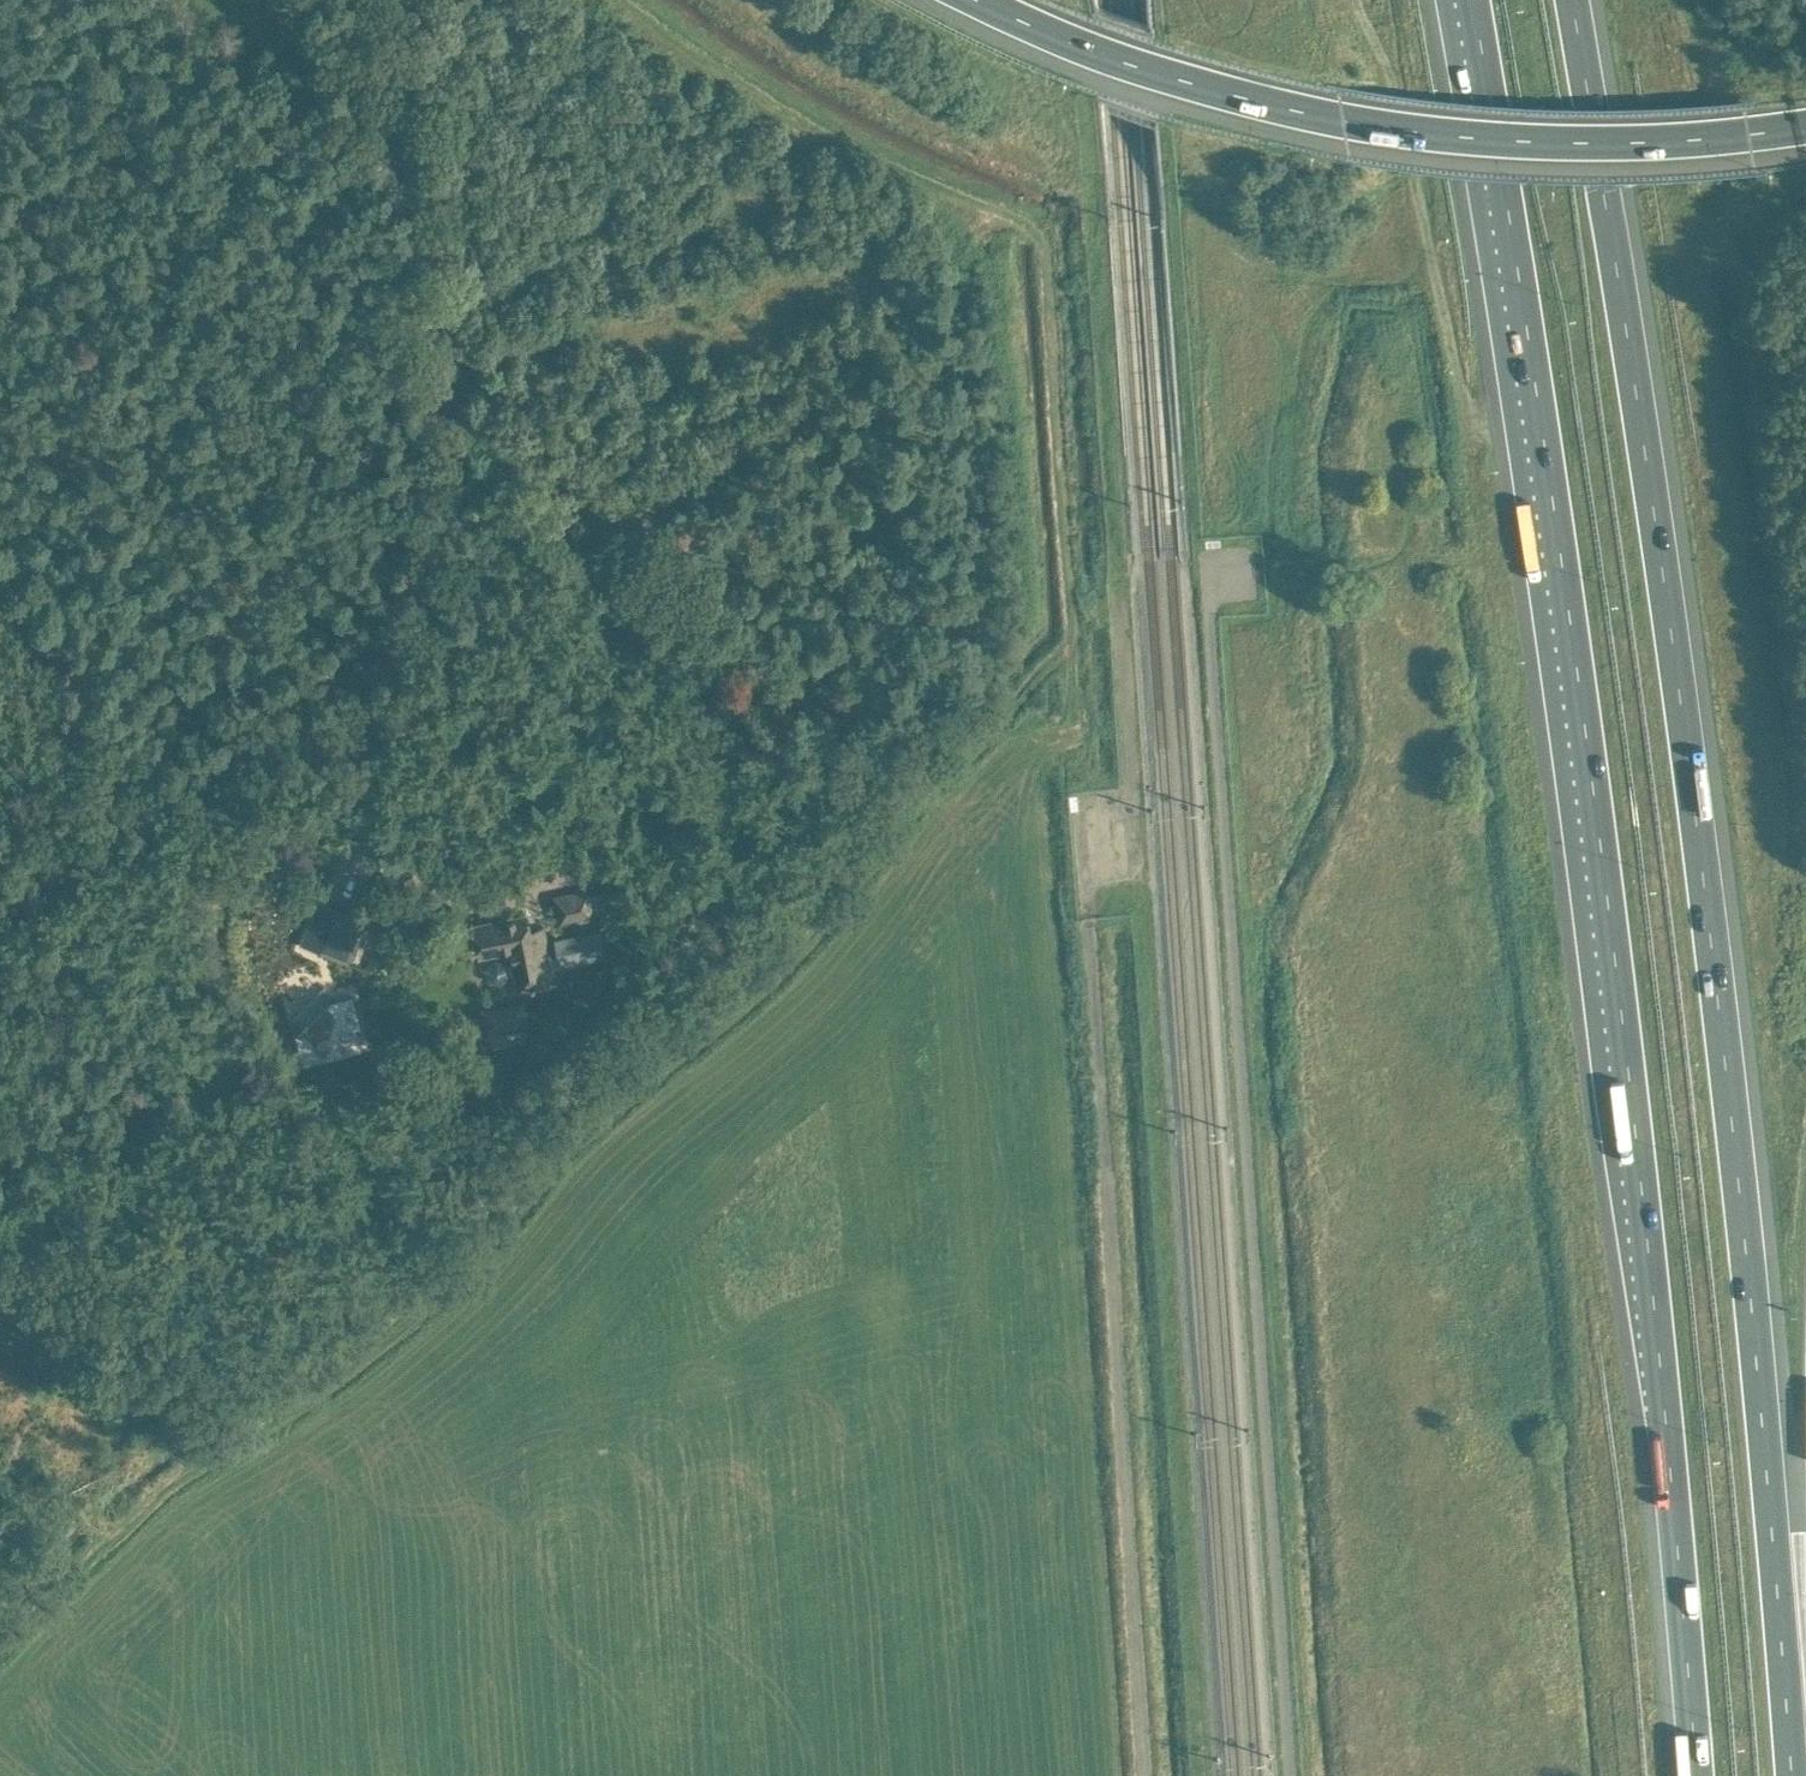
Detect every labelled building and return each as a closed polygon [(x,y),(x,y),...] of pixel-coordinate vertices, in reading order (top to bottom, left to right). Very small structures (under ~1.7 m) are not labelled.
[(590,889),(556,896),(561,922),(614,912),(610,890),(591,894),(590,889)] [(322,949),(320,954),(346,964),(365,917),(344,908),(339,906),(334,918),(322,949)] [(559,953),(548,955),(542,926),(529,929),(526,915),(476,925),(482,951),(515,944),(525,986),(553,980),(550,968),(607,956),(602,929),(555,938),(559,953)] [(325,986),(291,1019),(296,1035),(303,1065),(343,1055),(342,1054),(361,1049),(355,1028),(360,1027),(359,1025),(352,996),(333,1001),(329,1002),(325,986)] [(531,1038),(524,1001),(480,1010),(485,1035),(489,1034),(492,1046),(531,1038)]
